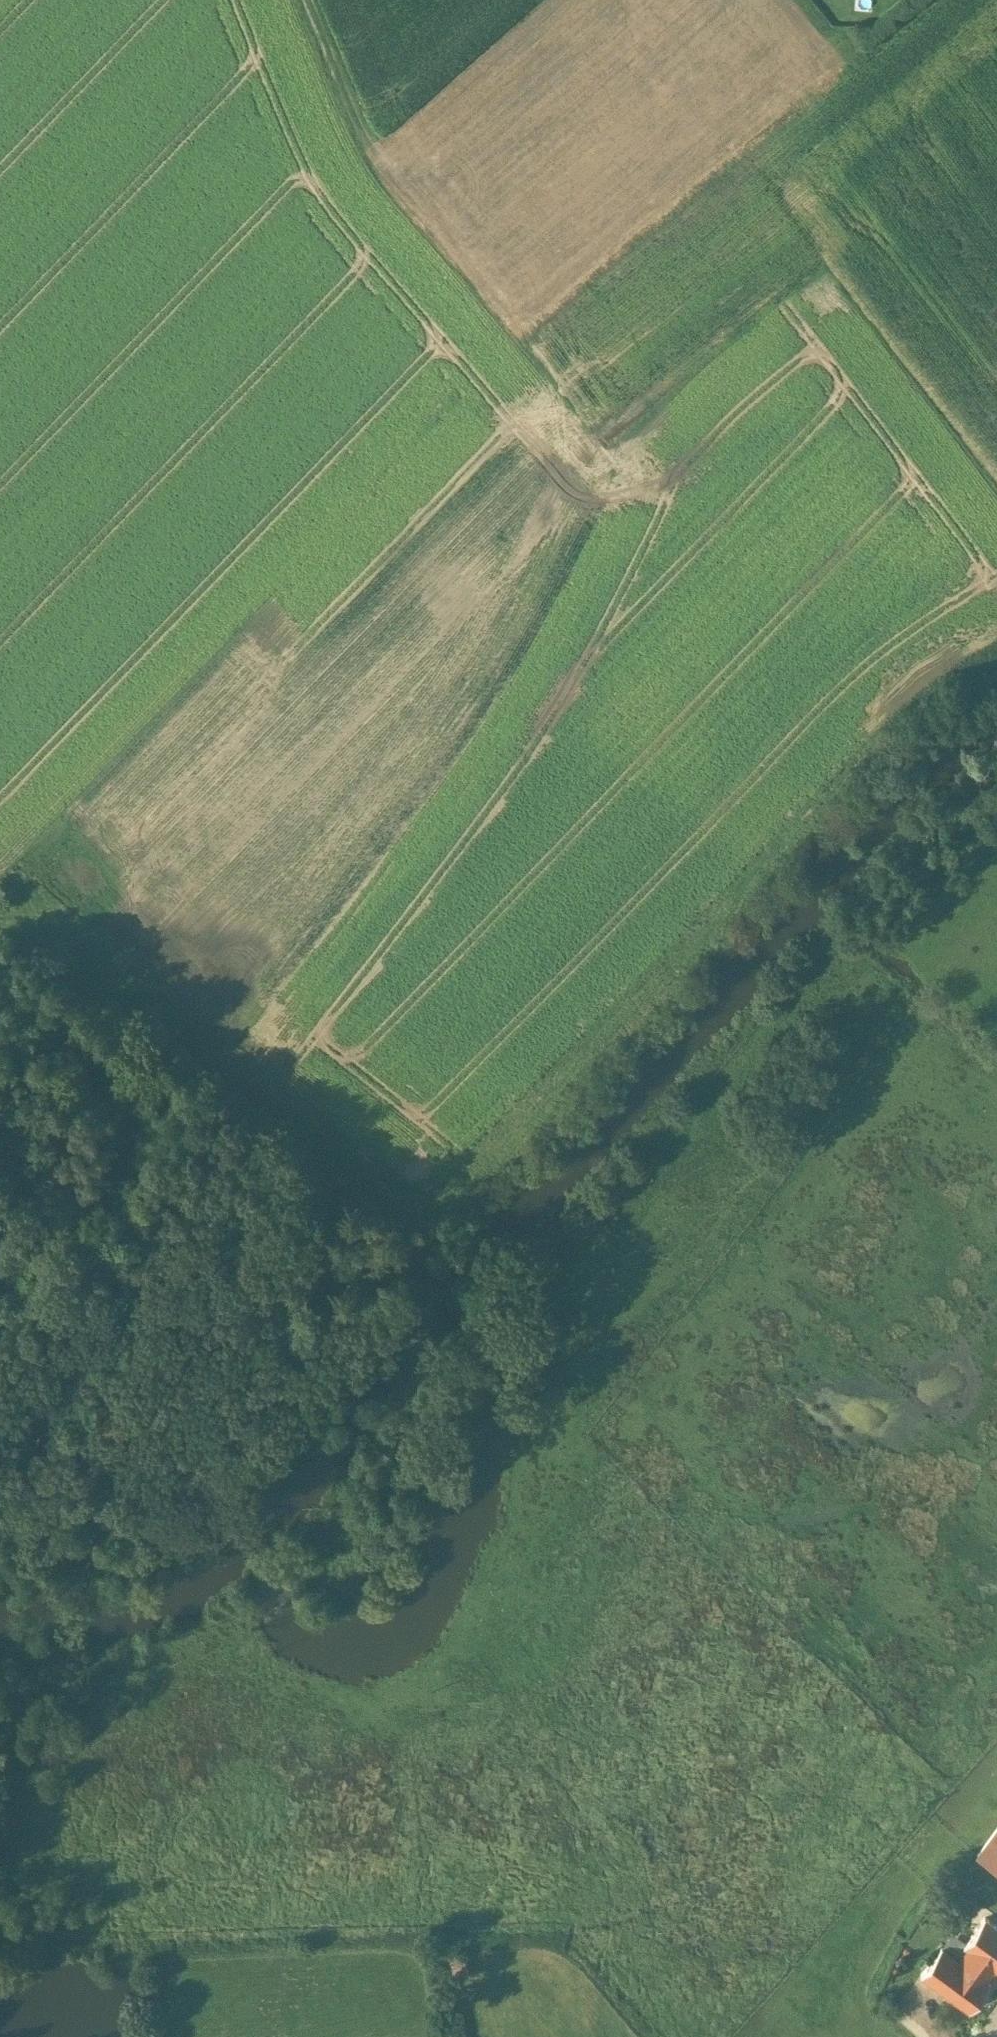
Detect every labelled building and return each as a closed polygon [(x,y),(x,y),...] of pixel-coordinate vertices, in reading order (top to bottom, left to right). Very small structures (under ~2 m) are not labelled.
[(977,1855),(996,1870),(996,1827),(977,1855)] [(984,1917),(963,1945),(967,1947),(954,1964),(937,1952),(920,1974),(969,2010),(990,1982),(986,1980),(995,1968),(996,1970),(996,1926),(984,1917)]
